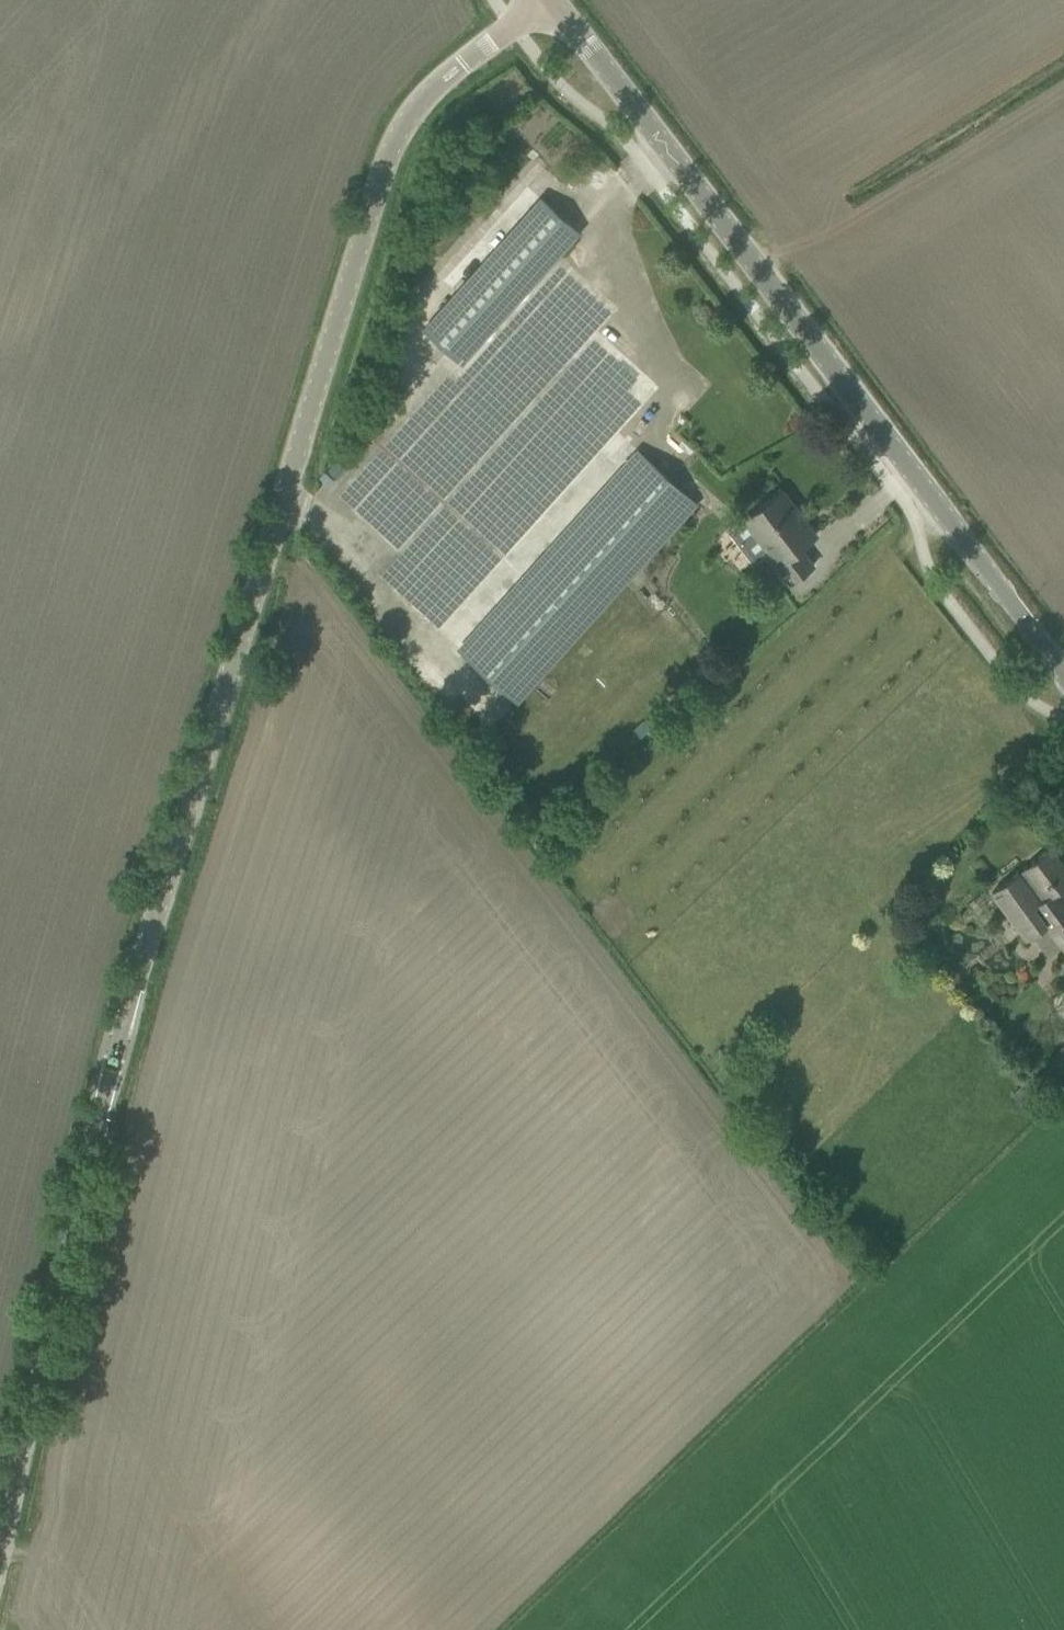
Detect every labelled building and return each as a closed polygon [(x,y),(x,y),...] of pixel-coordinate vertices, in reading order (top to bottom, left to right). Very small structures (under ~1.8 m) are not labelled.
[(506,98),(499,88),(489,95),(497,105),(506,98)] [(579,233),(540,198),(423,328),(458,360),(462,363),(516,303),(533,285),(579,233)] [(458,649),(517,702),(696,503),(638,450),(458,649)] [(794,512),(797,510),(782,490),(741,521),(788,584),(813,565),(800,548),(813,538),(794,512)] [(1063,884),(1063,865),(1051,848),(991,892),(1025,939),(1031,935),(1047,957),(1060,946),(1063,952),(1063,897),(1058,888),(1063,884)]
